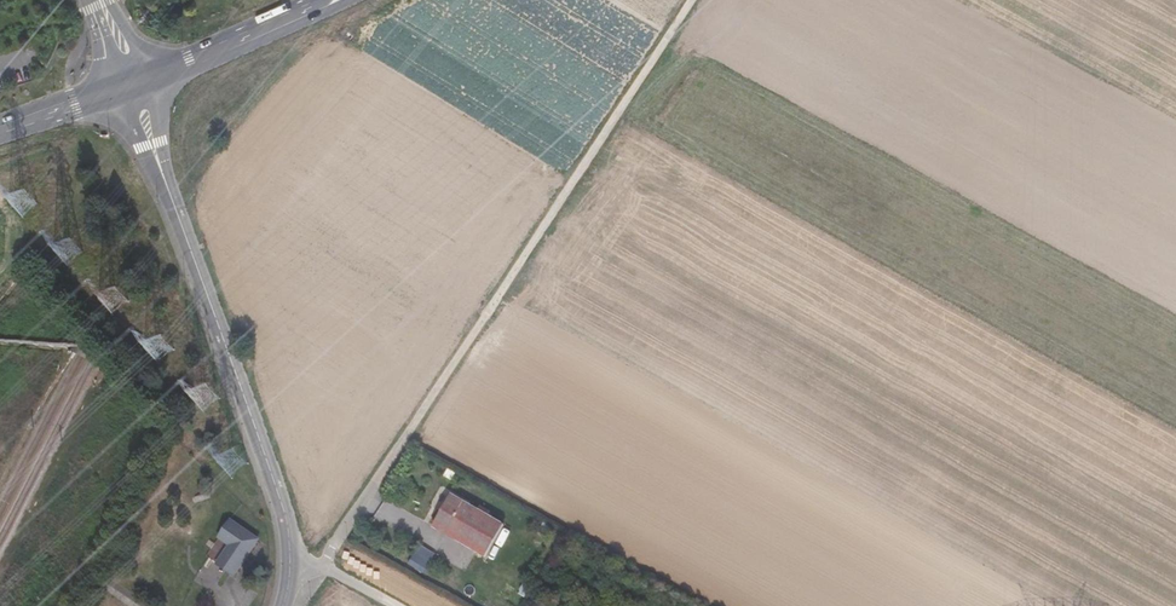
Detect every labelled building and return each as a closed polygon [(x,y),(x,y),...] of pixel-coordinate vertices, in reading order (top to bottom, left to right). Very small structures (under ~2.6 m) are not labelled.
[(486,541),(505,509),(450,477),(431,510),(486,541)] [(208,531),(217,537),(204,555),(210,558),(222,565),(246,532),(219,515),(208,531)] [(409,562),(424,572),(436,554),(422,544),(409,562)]
